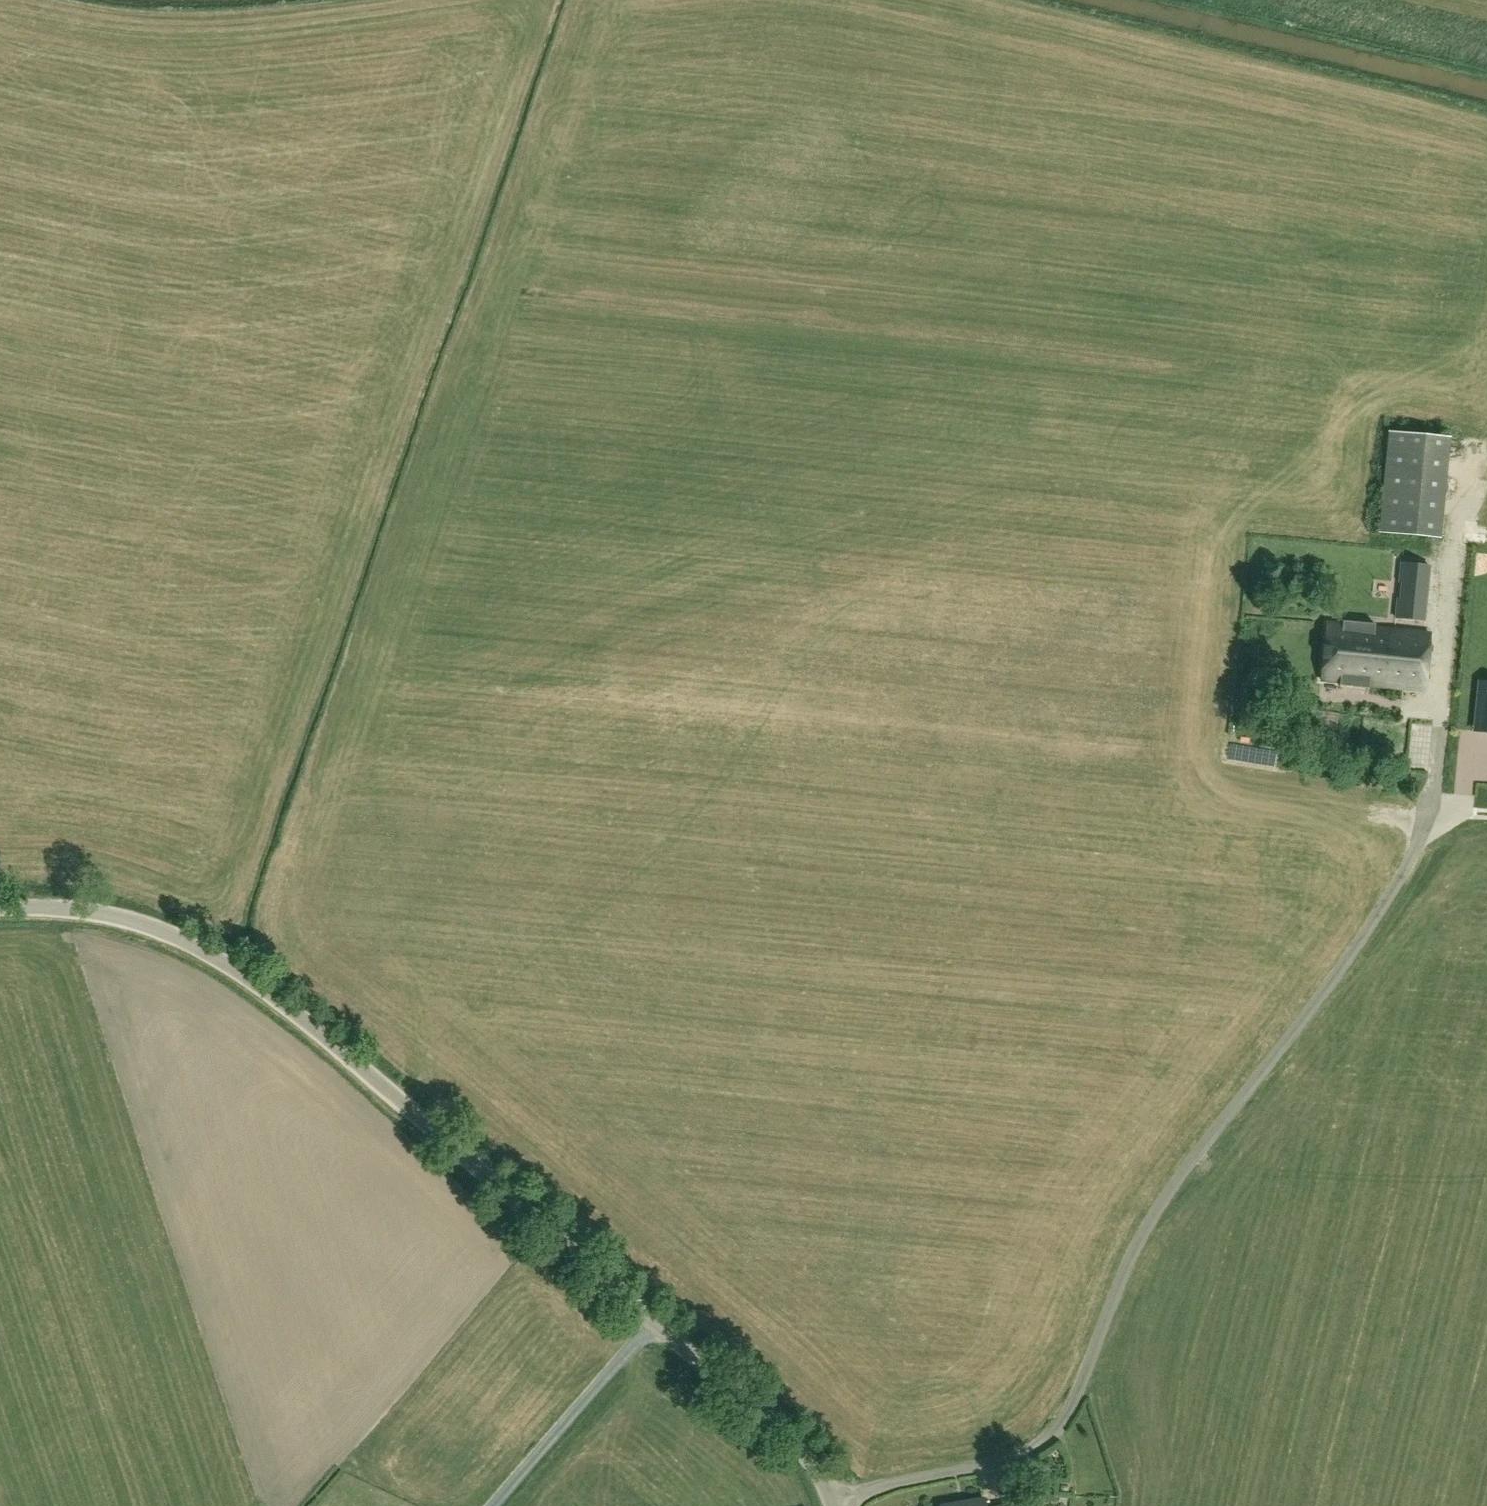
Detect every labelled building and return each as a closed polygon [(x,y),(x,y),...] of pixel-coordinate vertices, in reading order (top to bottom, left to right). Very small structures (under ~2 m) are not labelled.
[(1426,528),(1434,428),(1379,424),(1371,524),(1426,528)] [(1430,564),(1400,562),(1398,575),(1410,576),(1408,604),(1395,603),(1394,618),(1424,621),(1430,564)] [(1326,623),(1321,680),(1340,682),(1339,686),(1370,689),(1370,685),(1424,689),(1430,633),(1375,628),(1375,624),(1345,622),(1345,625),(1326,623)] [(1480,682),(1477,707),(1486,708),(1486,682),(1480,682)] [(1035,1493),(1018,1494),(1019,1505),(1036,1505),(1035,1493)]
